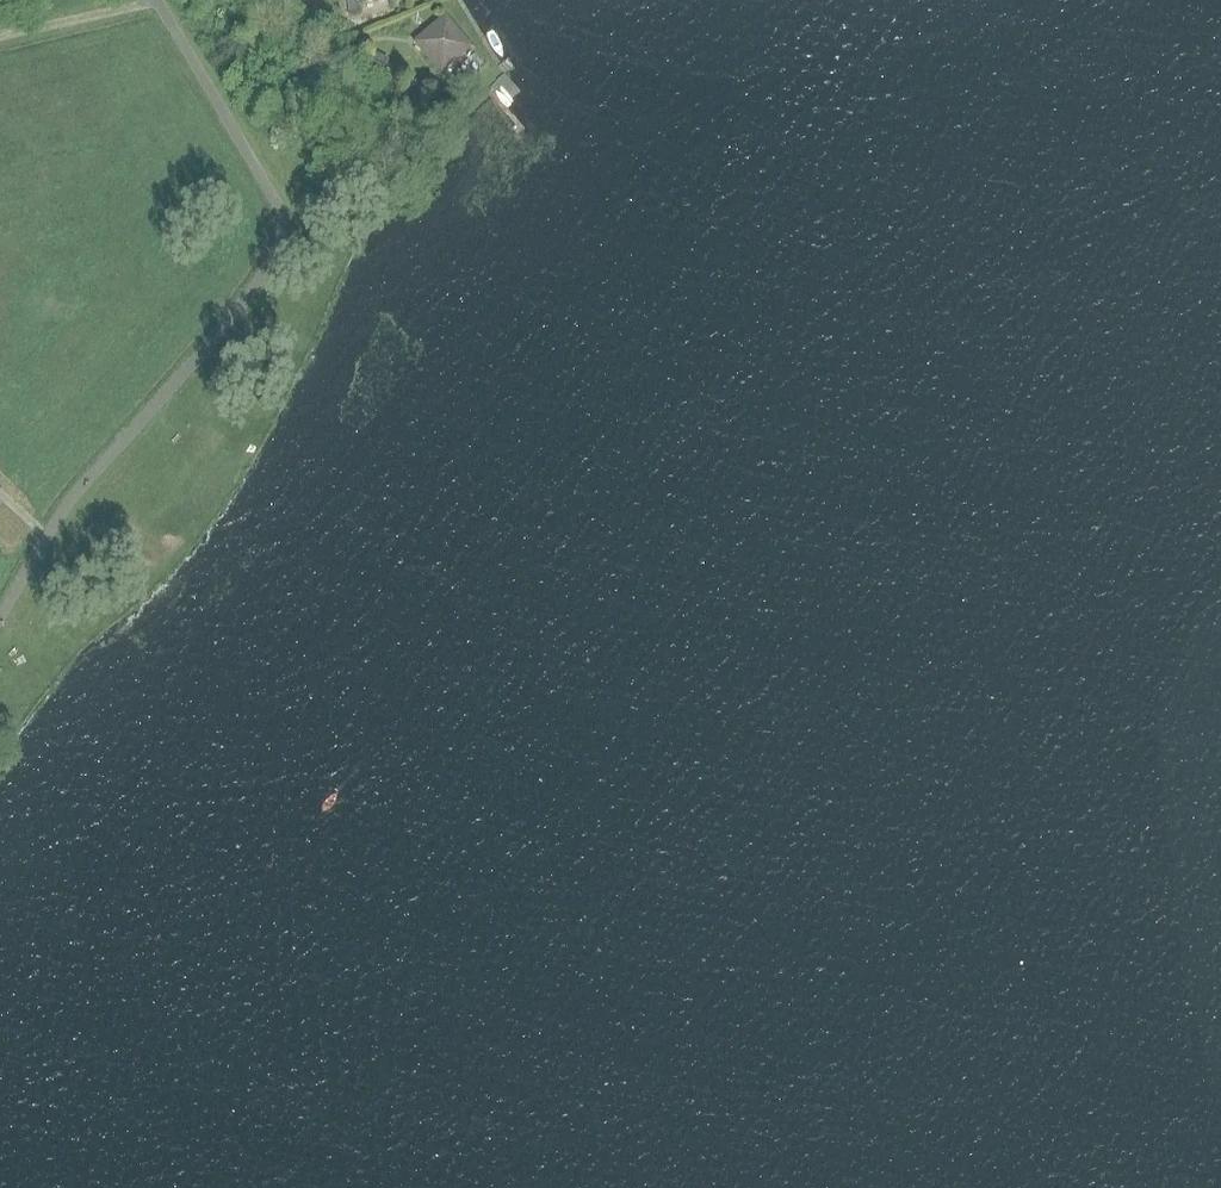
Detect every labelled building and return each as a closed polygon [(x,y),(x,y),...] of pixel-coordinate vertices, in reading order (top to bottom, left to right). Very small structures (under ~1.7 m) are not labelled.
[(360,0),(348,0),(349,13),(360,12),(359,0),(360,0)] [(441,70),(469,47),(446,19),(418,42),(441,70)] [(370,61),(364,71),(380,79),(385,69),(370,61)] [(387,69),(381,80),(395,88),(401,77),(387,69)]
